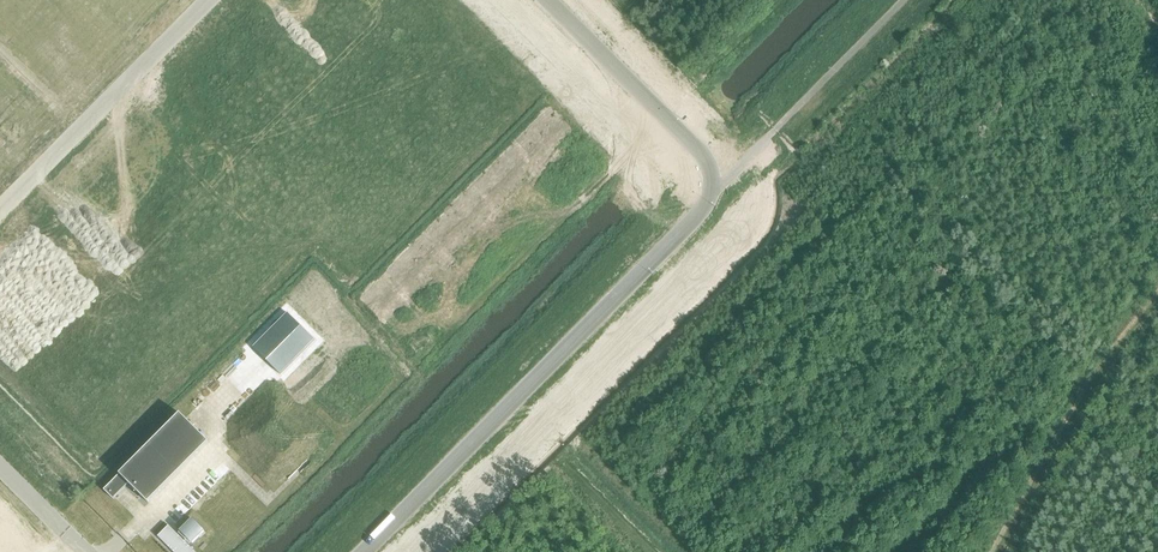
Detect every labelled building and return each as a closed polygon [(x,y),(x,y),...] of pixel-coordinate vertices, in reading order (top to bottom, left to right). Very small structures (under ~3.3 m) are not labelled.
[(130,234),(71,294),(156,379),(215,319),(130,234)] [(253,347),(279,373),(314,339),(287,312),(253,347)] [(122,459),(128,465),(103,490),(132,518),(208,441),(179,413),(162,430),(156,425),(122,459)] [(187,537),(192,542),(204,531),(192,519),(177,534),(184,540),(187,537)] [(168,525),(157,536),(174,551),(195,551),(184,540),(177,534),(168,525)]
